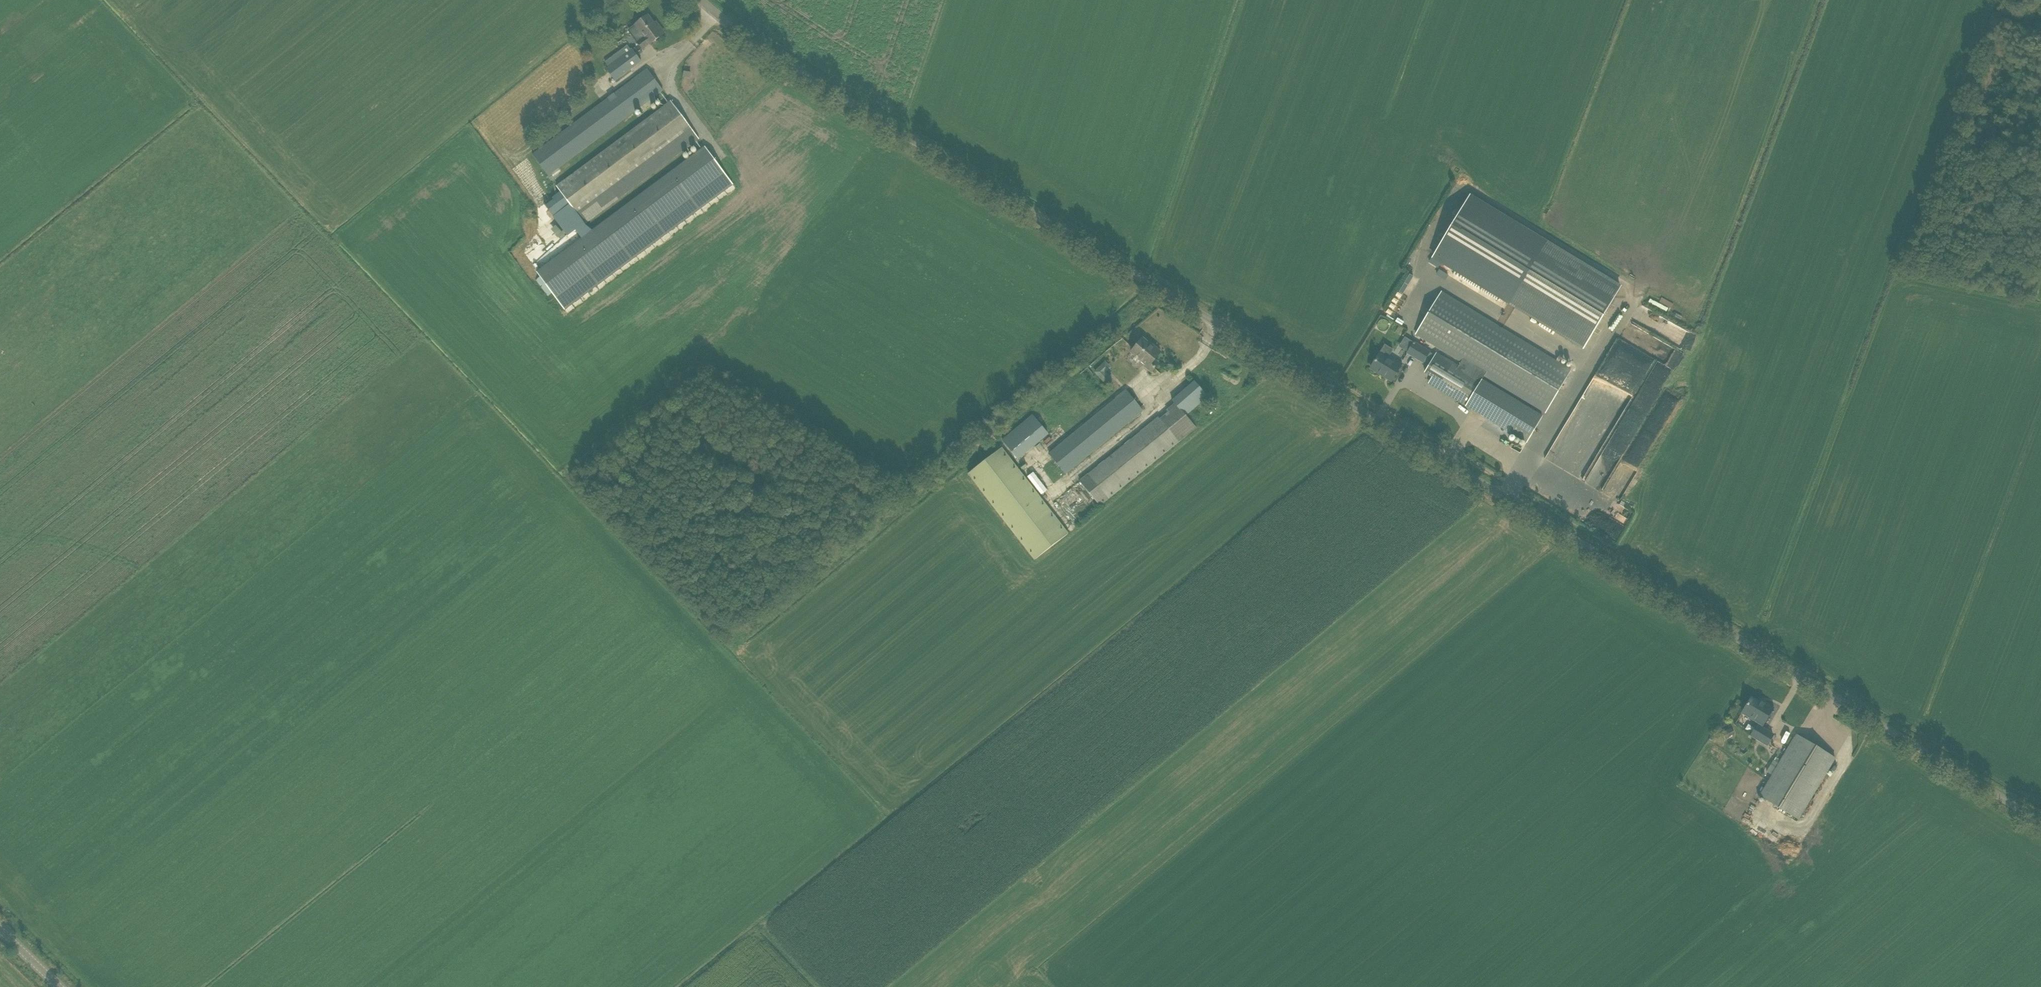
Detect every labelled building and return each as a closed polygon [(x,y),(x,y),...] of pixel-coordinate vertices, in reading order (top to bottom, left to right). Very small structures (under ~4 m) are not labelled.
[(650,44),(664,33),(658,26),(657,27),(648,15),(636,25),(628,31),(637,42),(643,49),(650,44)] [(615,81),(642,61),(633,49),(606,69),(615,81)] [(548,175),(640,107),(644,112),(658,101),(654,96),(663,90),(647,69),(533,154),(548,175)] [(699,139),(692,129),(671,101),(556,186),(561,191),(545,204),(554,216),(570,204),(578,214),(585,224),(699,139)] [(705,146),(536,272),(556,298),(725,172),(705,146)] [(1584,347),(1620,287),(1469,196),(1433,256),(1584,347)] [(1545,412),(1570,370),(1442,292),(1416,334),(1472,368),(1470,372),(1437,353),(1425,373),(1432,377),(1432,378),(1432,379),(1431,380),(1431,381),(1432,382),(1432,383),(1432,384),(1433,385),(1433,386),(1434,387),(1435,387),(1527,442),(1542,416),(1482,380),(1484,375),(1545,412)] [(1394,296),(1385,312),(1395,318),(1404,302),(1394,296)] [(1662,328),(1662,314),(1644,304),(1633,323),(1661,339),(1662,354),(1664,350),(1664,337),(1666,333),(1661,330),(1662,328)] [(1661,369),(1662,393),(1694,335),(1694,332),(1687,328),(1683,329),(1674,324),(1665,324),(1662,330),(1667,333),(1665,338),(1665,350),(1663,354),(1663,359),(1656,360),(1617,338),(1607,354),(1608,358),(1630,370),(1630,376),(1635,379),(1656,378),(1661,369)] [(1144,366),(1151,372),(1158,363),(1154,360),(1161,352),(1154,347),(1153,347),(1143,338),(1131,352),(1146,364),(1144,366)] [(1414,343),(1408,353),(1423,362),(1430,352),(1414,343)] [(1401,364),(1388,357),(1393,350),(1385,345),(1371,368),(1392,380),(1397,372),(1401,364)] [(1110,384),(1116,377),(1109,371),(1114,366),(1106,359),(1095,371),(1110,384)] [(1195,381),(1187,387),(1172,400),(1175,403),(1166,410),(1169,414),(1162,420),(1159,416),(1079,480),(1100,505),(1196,428),(1186,415),(1200,402),(1208,396),(1195,381)] [(1143,410),(1126,391),(1050,453),(1067,473),(1143,410)] [(1018,460),(1041,440),(1025,421),(1002,441),(1018,460)] [(968,474),(1034,560),(1069,533),(1002,447),(968,474)] [(1773,736),(1761,728),(1773,709),(1760,701),(1759,703),(1751,698),(1742,713),(1759,723),(1751,736),(1766,746),(1773,736)] [(1760,796),(1798,819),(1835,758),(1796,735),(1760,796)] [(1861,837),(1878,831),(1874,821),(1857,828),(1861,837)]
